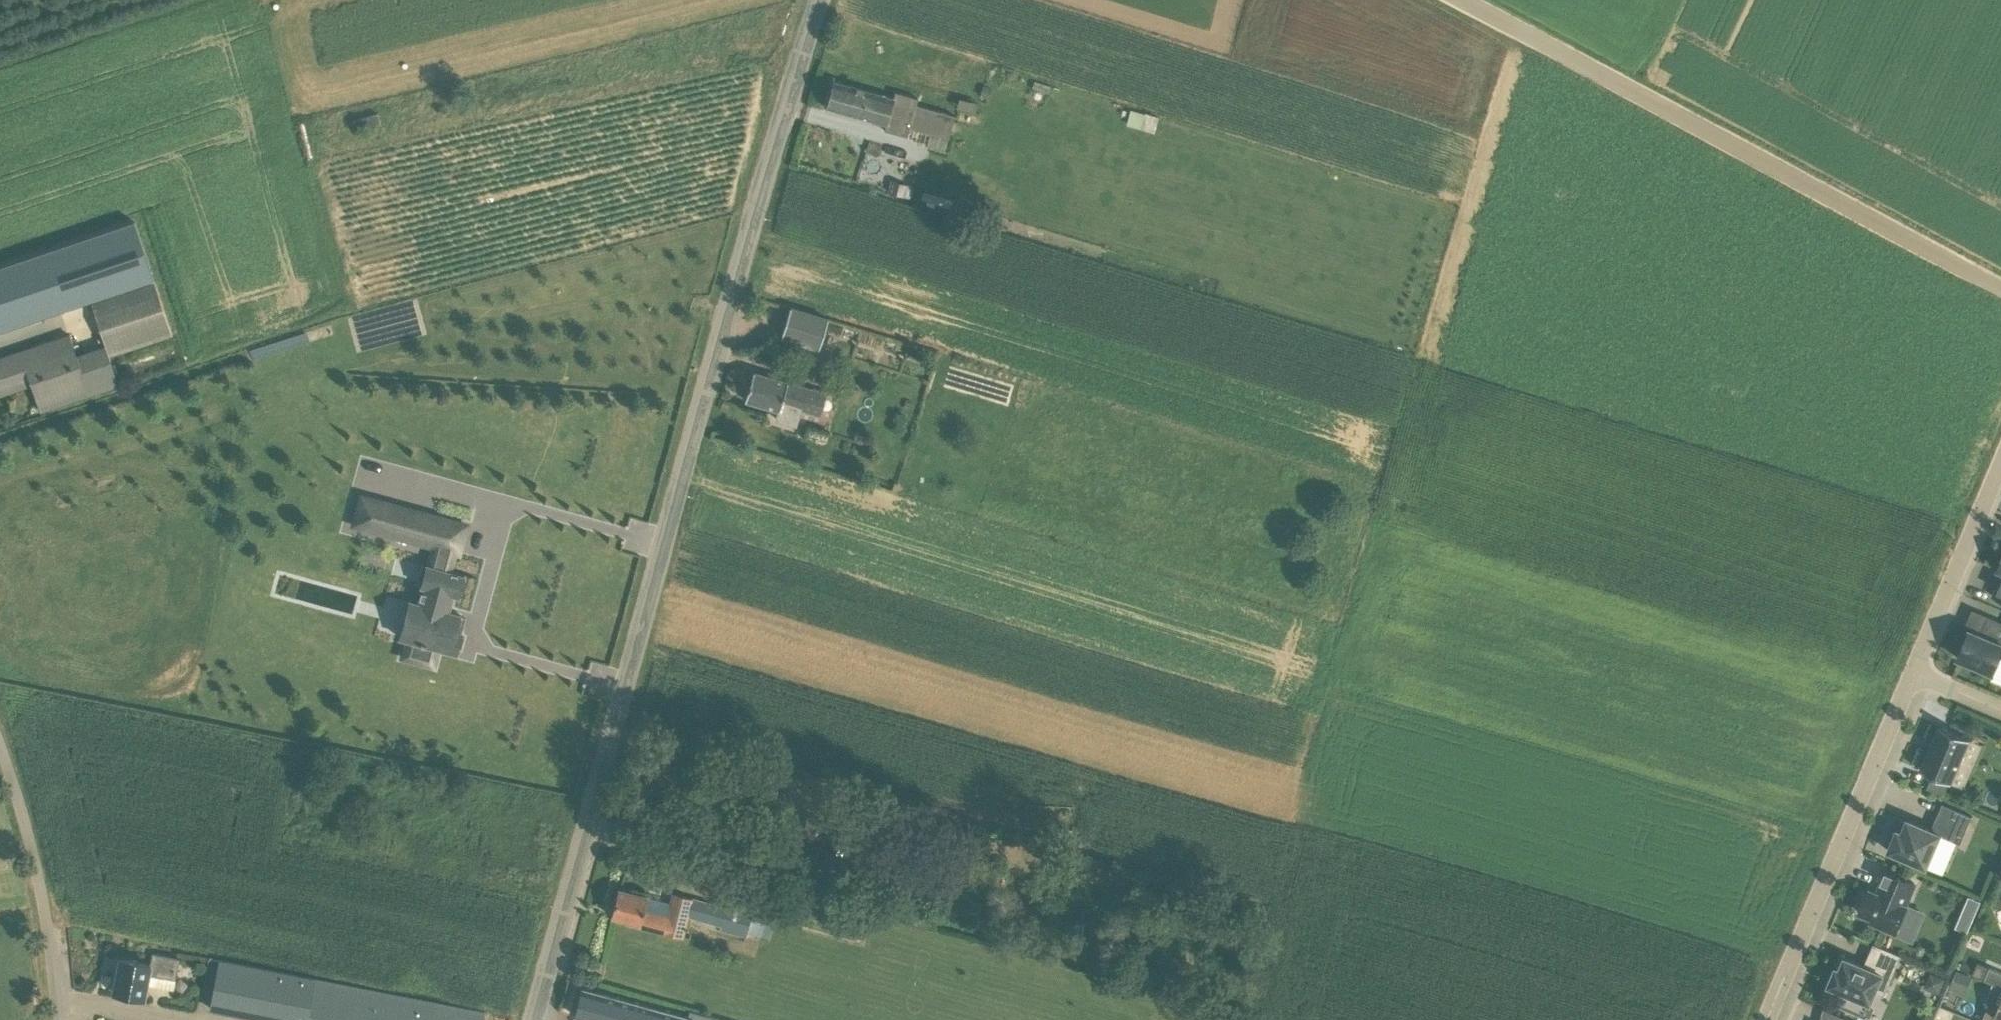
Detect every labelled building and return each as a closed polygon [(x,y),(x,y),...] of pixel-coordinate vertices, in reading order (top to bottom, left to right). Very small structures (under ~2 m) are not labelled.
[(911,102),(895,98),(834,80),(826,106),(899,127),(904,111),(908,113),(911,102)] [(915,186),(894,180),(890,192),(912,197),(915,186)] [(155,279),(137,226),(135,220),(0,266),(0,332),(155,279)] [(154,282),(92,303),(105,344),(77,354),(70,333),(0,357),(0,396),(33,385),(42,411),(120,385),(110,356),(172,334),(154,282)] [(829,319),(791,307),(782,337),(820,348),(829,319)] [(827,394),(788,382),(754,371),(746,399),(779,409),(776,419),(798,425),(803,409),(820,414),(827,394)] [(467,525),(363,496),(355,524),(435,546),(429,565),(427,565),(427,566),(422,565),(418,583),(422,584),(422,585),(424,586),(419,603),(417,603),(417,604),(423,605),(413,639),(407,638),(407,639),(409,639),(404,657),(433,665),(438,647),(457,652),(463,632),(457,630),(461,614),(449,611),(454,594),(459,595),(465,575),(450,571),(455,551),(459,553),(467,525)] [(418,579),(422,563),(396,556),(391,572),(418,579)] [(1988,615),(1981,634),(1970,629),(1958,657),(1995,672),(2000,657),(2000,621),(1988,615)] [(1971,738),(1940,725),(1921,769),(1934,774),(1928,787),(1944,794),(1950,781),(1952,782),(1971,738)] [(1941,834),(1961,843),(1973,815),(1943,803),(1932,829),(1908,819),(1903,831),(1898,829),(1896,833),(1892,832),(1887,844),(1891,846),(1889,850),(1927,866),(1941,834)] [(1887,870),(1878,892),(1870,889),(1868,893),(1865,892),(1859,906),(1862,907),(1860,912),(1873,917),(1871,922),(1896,932),(1908,905),(1905,904),(1915,882),(1887,870)] [(794,893),(747,880),(741,901),(789,914),(794,893)] [(684,938),(688,918),(693,898),(673,893),(668,914),(645,909),(649,896),(620,888),(613,916),(628,920),(627,923),(656,930),(656,931),(684,938)] [(1971,901),(1963,897),(1959,907),(1967,911),(1971,901)] [(754,915),(693,898),(688,918),(748,934),(749,932),(754,915)] [(1901,954),(1876,943),(1866,965),(1845,956),(1840,968),(1837,967),(1829,984),(1844,991),(1839,1004),(1857,1011),(1862,998),(1871,1002),(1876,990),(1884,993),(1901,954)] [(180,958),(153,952),(151,964),(120,958),(114,991),(145,998),(150,975),(175,980),(180,958)] [(206,974),(217,976),(220,959),(211,958),(209,958),(209,959),(206,974)] [(220,959),(217,976),(211,1008),(272,1019),(435,1019),(438,1002),(220,959)] [(1974,974),(1985,979),(1991,966),(1979,961),(1974,974)] [(1985,979),(1993,982),(2000,985),(2000,971),(1991,966),(1985,979)] [(1972,976),(1957,969),(1950,987),(1965,993),(1972,976)] [(1944,977),(1930,971),(1924,986),(1938,992),(1944,977)] [(1993,982),(1986,1000),(1990,1002),(1983,1019),(2000,1019),(2000,986),(1993,982)] [(693,1018),(597,992),(583,988),(576,1015),(593,1019),(693,1019),(693,1018)] [(1824,1008),(1821,1019),(1854,1019),(1824,1008)]
